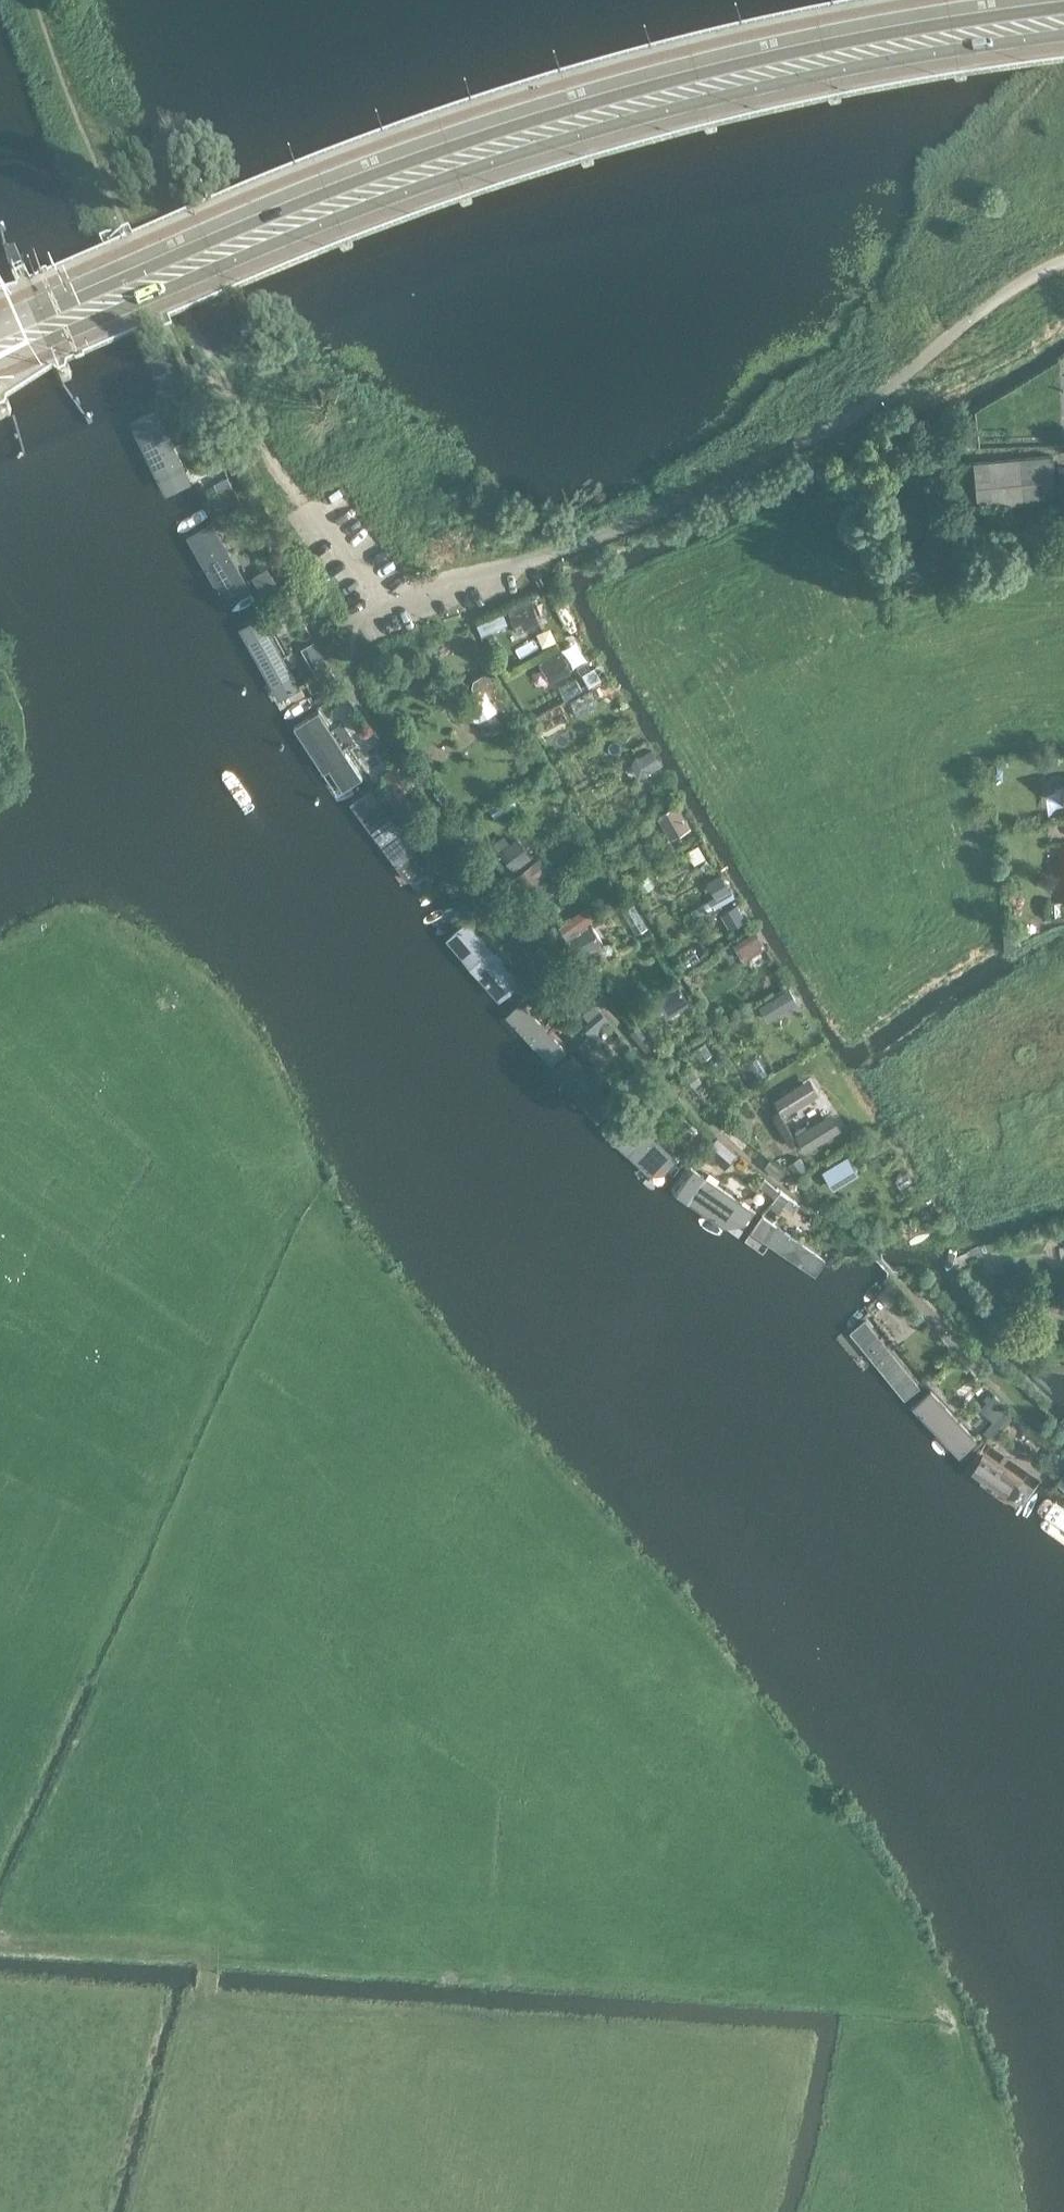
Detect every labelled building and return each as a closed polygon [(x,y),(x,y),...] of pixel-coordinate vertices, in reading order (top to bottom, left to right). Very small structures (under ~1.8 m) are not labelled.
[(15,246),(6,250),(13,267),(23,263),(15,246)] [(156,410),(132,422),(167,492),(190,481),(156,410)] [(1006,410),(992,410),(992,425),(992,426),(1005,427),(1006,410)] [(1053,455),(953,464),(957,508),(1057,498),(1053,455)] [(228,475),(215,482),(220,492),(233,485),(228,475)] [(212,522),(188,536),(227,603),(251,590),(212,522)] [(269,570),(254,578),(263,594),(278,585),(269,570)] [(509,610),(518,632),(540,622),(531,601),(509,610)] [(261,617),(240,628),(279,697),(299,686),(261,617)] [(314,640),(302,646),(311,663),(323,657),(317,646),(314,640)] [(549,680),(571,668),(560,649),(538,661),(549,680)] [(583,675),(589,685),(600,679),(594,668),(583,675)] [(496,694),(494,691),(496,683),(490,675),(484,673),(475,679),(473,684),(477,690),(471,694),(469,703),(460,700),(451,705),(450,711),(455,720),(461,721),(472,715),(481,718),(486,728),(492,729),(501,724),(502,718),(500,714),(507,710),(508,704),(503,695),(496,694)] [(315,712),(301,722),(335,774),(339,771),(345,780),(355,773),(315,712)] [(637,754),(635,758),(632,766),(638,775),(644,776),(661,765),(651,750),(639,758),(637,754)] [(381,781),(373,786),(379,795),(387,789),(381,781)] [(370,788),(350,802),(406,879),(426,865),(370,788)] [(658,817),(670,838),(687,828),(676,807),(658,817)] [(508,843),(504,837),(495,845),(499,850),(508,843)] [(500,853),(513,871),(529,859),(516,841),(500,853)] [(519,876),(529,891),(552,875),(541,860),(519,876)] [(729,890),(720,875),(707,882),(716,897),(729,890)] [(636,882),(642,892),(652,886),(647,876),(636,882)] [(1061,914),(1061,901),(1048,901),(1049,915),(1061,914)] [(722,914),(729,928),(744,919),(736,906),(722,914)] [(566,937),(580,928),(573,917),(559,926),(566,937)] [(590,927),(573,938),(582,953),(600,942),(590,927)] [(1012,928),(1004,933),(1005,949),(1005,950),(1020,943),(1020,941),(1012,928)] [(467,931),(455,941),(459,947),(451,954),(464,969),(472,962),(502,996),(514,986),(467,931)] [(762,945),(754,933),(736,944),(745,957),(762,945)] [(544,947),(522,967),(535,982),(557,962),(544,947)] [(690,1002),(677,982),(666,989),(679,1009),(690,1002)] [(788,988),(760,1005),(768,1018),(777,1013),(795,1001),(793,997),(789,990),(788,988)] [(523,999),(508,1012),(551,1062),(566,1049),(523,999)] [(589,1020),(584,1024),(593,1033),(609,1019),(601,1009),(599,1011),(589,1020)] [(638,1025),(637,1026),(630,1032),(646,1049),(653,1042),(638,1025)] [(571,1052),(554,1066),(597,1117),(614,1103),(571,1052)] [(694,1072),(688,1077),(695,1084),(701,1079),(694,1072)] [(785,1115),(819,1093),(807,1076),(773,1098),(785,1115)] [(662,1089),(660,1086),(652,1078),(641,1089),(652,1099),(662,1089)] [(675,1158),(623,1110),(604,1130),(647,1169),(659,1168),(662,1172),(675,1158)] [(804,1151),(841,1128),(831,1112),(794,1134),(804,1151)] [(717,1136),(705,1149),(720,1163),(724,1167),(729,1161),(729,1162),(737,1154),(717,1136)] [(822,1171),(831,1186),(857,1170),(848,1155),(822,1171)] [(799,1159),(792,1164),(799,1172),(805,1168),(799,1159)] [(769,1160),(764,1166),(775,1174),(779,1168),(769,1160)] [(691,1167),(675,1189),(724,1224),(728,1219),(737,1217),(743,1221),(751,1209),(691,1167)] [(781,1190),(766,1178),(761,1185),(764,1187),(776,1197),(781,1190)] [(799,1204),(781,1190),(776,1197),(770,1205),(778,1211),(784,1203),(794,1211),(799,1204)] [(763,1216),(752,1231),(814,1275),(825,1260),(763,1216)] [(891,1282),(880,1293),(889,1303),(901,1292),(891,1282)] [(1051,1297),(1047,1302),(1048,1307),(1053,1311),(1059,1310),(1062,1305),(1061,1299),(1056,1296),(1051,1297)] [(865,1320),(851,1331),(905,1397),(919,1386),(882,1341),(883,1340),(881,1337),(880,1338),(865,1320)] [(930,1390),(914,1406),(938,1432),(948,1432),(953,1438),(953,1446),(952,1447),(959,1454),(976,1439),(930,1390)] [(1015,1414),(1006,1405),(995,1395),(982,1409),(994,1419),(982,1432),(991,1440),(1015,1414)] [(982,1458),(978,1456),(969,1468),(973,1471),(973,1472),(983,1479),(981,1482),(995,1492),(997,1489),(1009,1498),(1015,1498),(1020,1494),(1021,1489),(1019,1484),(997,1468),(999,1465),(984,1454),(982,1458)] [(1056,1480),(1063,1487),(1063,1470),(1061,1474),(1056,1480)] [(1043,1514),(1063,1529),(1063,1510),(1052,1502),(1043,1514)]
